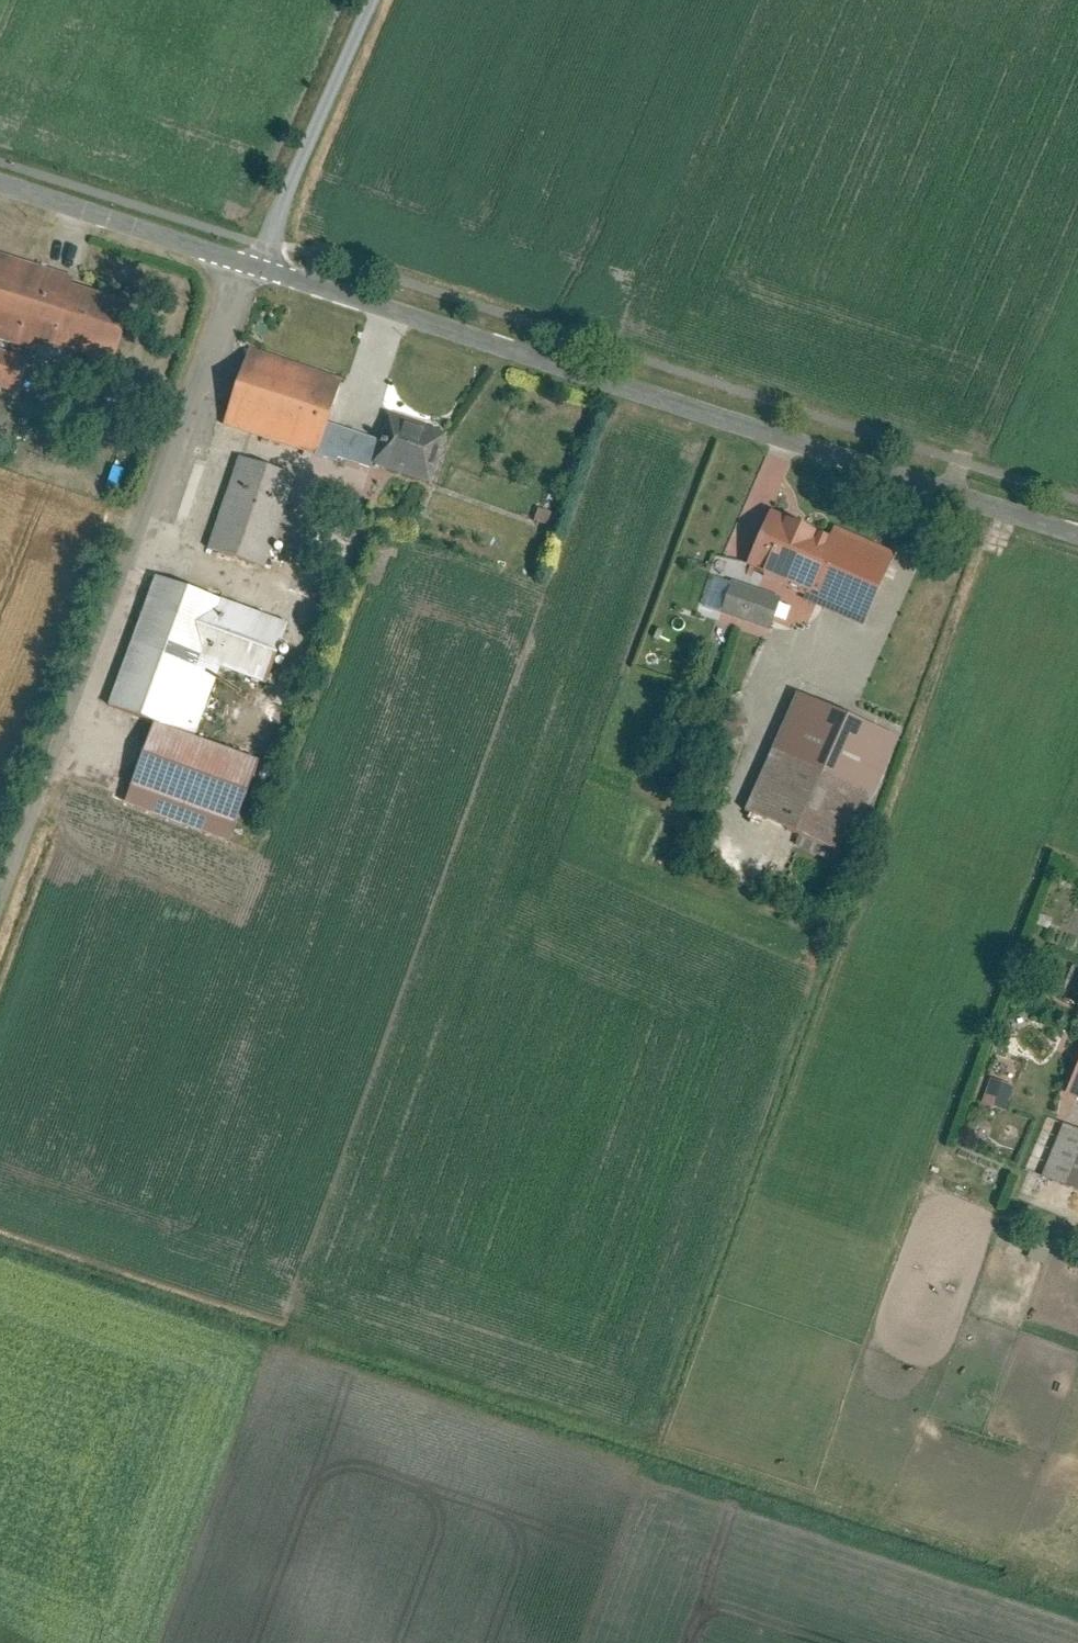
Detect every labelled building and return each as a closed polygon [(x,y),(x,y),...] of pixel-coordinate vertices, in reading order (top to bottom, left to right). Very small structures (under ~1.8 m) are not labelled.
[(0,253),(0,341),(55,358),(58,349),(115,367),(134,304),(74,285),(76,277),(0,253)] [(344,380),(254,349),(228,423),(319,454),(330,421),(344,380)] [(23,396),(34,362),(0,351),(0,389),(23,396)] [(450,434),(392,417),(377,467),(434,485),(450,434)] [(330,421),(319,454),(372,471),(383,438),(330,421)] [(300,477),(243,457),(212,547),(269,567),(277,543),(288,511),(300,477)] [(288,511),(277,543),(303,552),(314,520),(288,511)] [(775,515),(753,567),(813,592),(808,603),(866,628),(898,555),(835,528),(831,539),(775,515)] [(290,623),(159,578),(116,706),(197,734),(220,666),(269,683),(290,623)] [(783,598),(736,582),(724,615),(772,632),(783,598)] [(901,738),(803,695),(752,811),(803,833),(798,845),(844,865),(901,738)] [(157,724),(130,804),(239,841),(266,761),(157,724)] [(981,1105),(1007,1111),(1013,1086),(988,1079),(981,1105)] [(1068,1125),(1047,1177),(1077,1189),(1077,1129),(1068,1125)]
